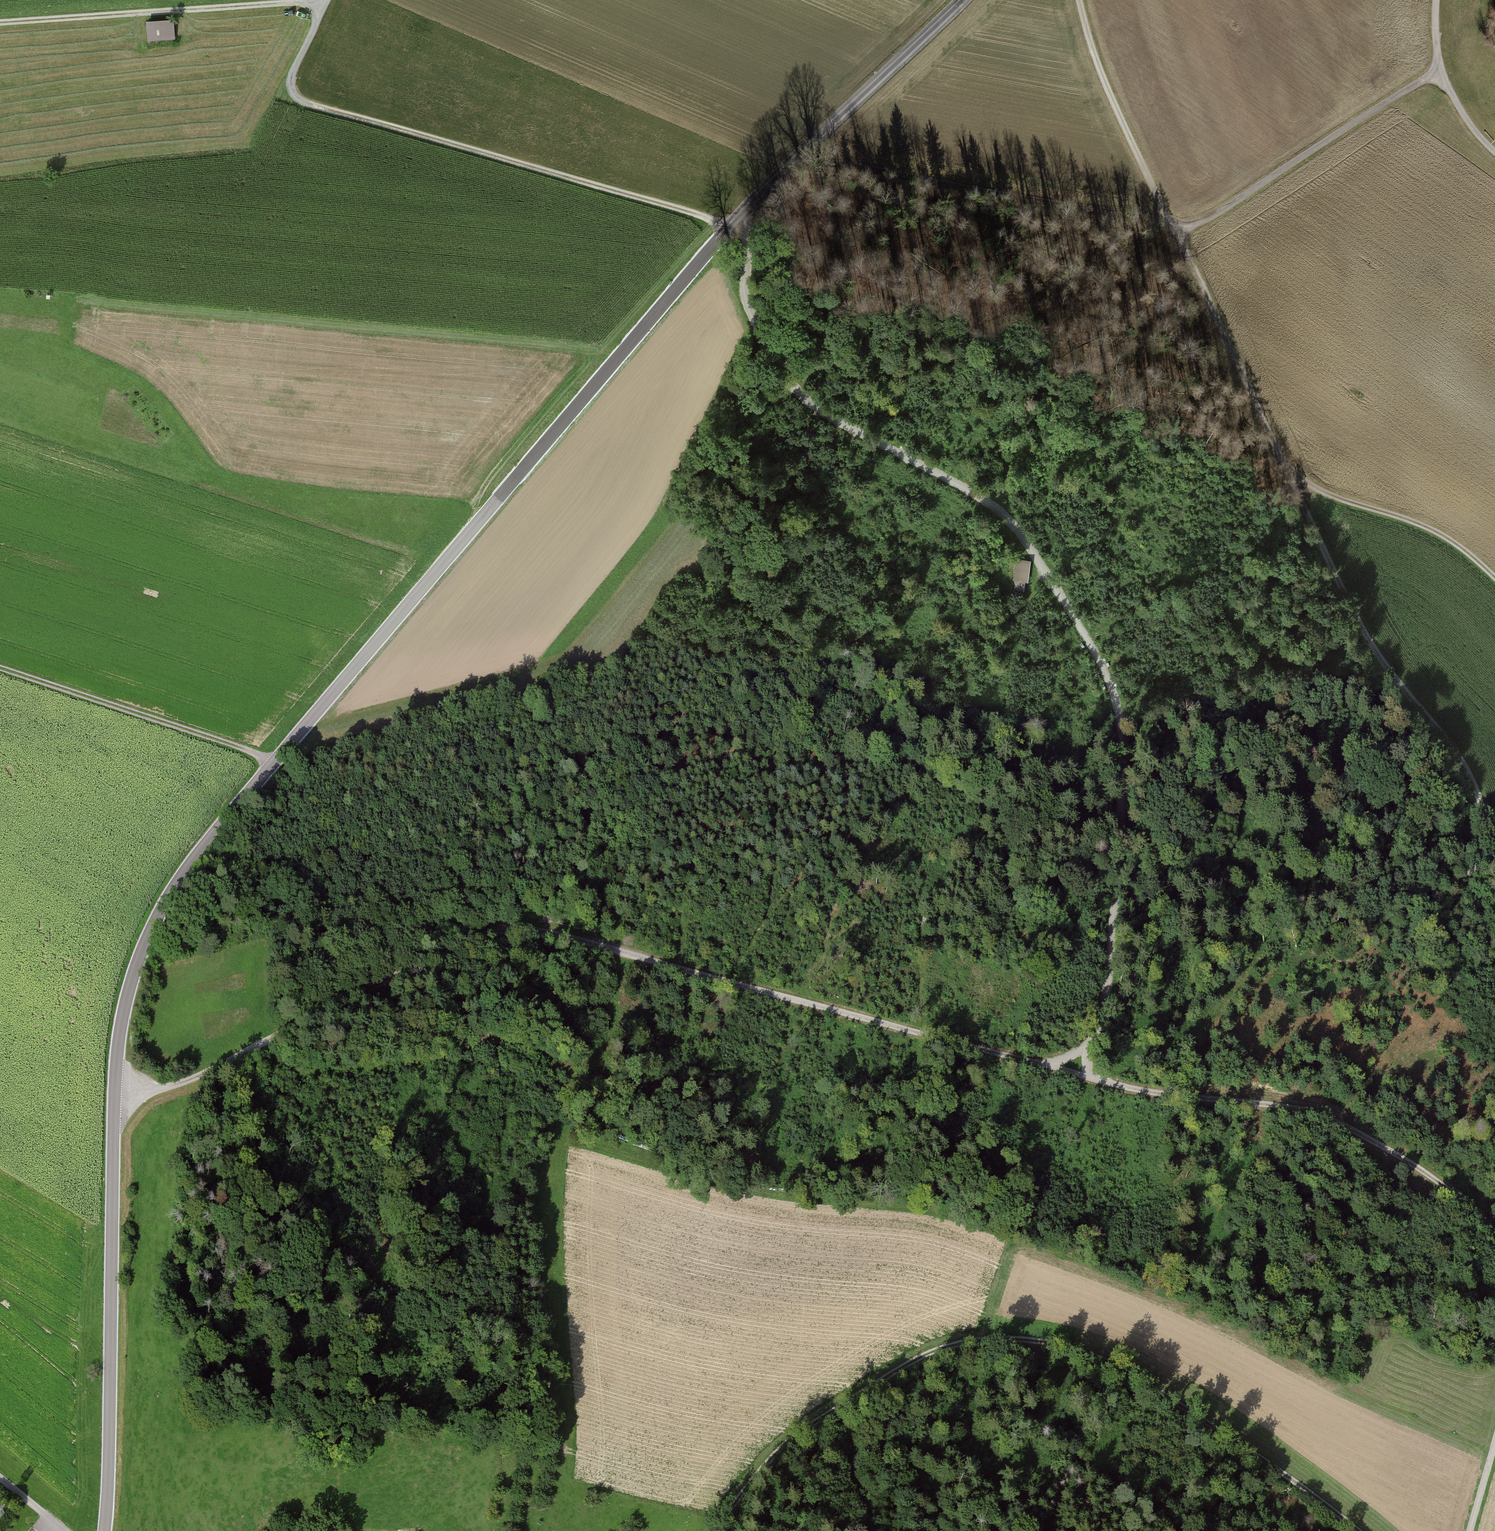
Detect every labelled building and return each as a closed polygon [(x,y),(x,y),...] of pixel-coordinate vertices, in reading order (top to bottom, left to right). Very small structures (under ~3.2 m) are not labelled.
[(174,20),(146,21),(147,37),(175,36),(174,20)] [(1023,590),(1024,580),(1017,579),(1015,590),(1023,590)]
